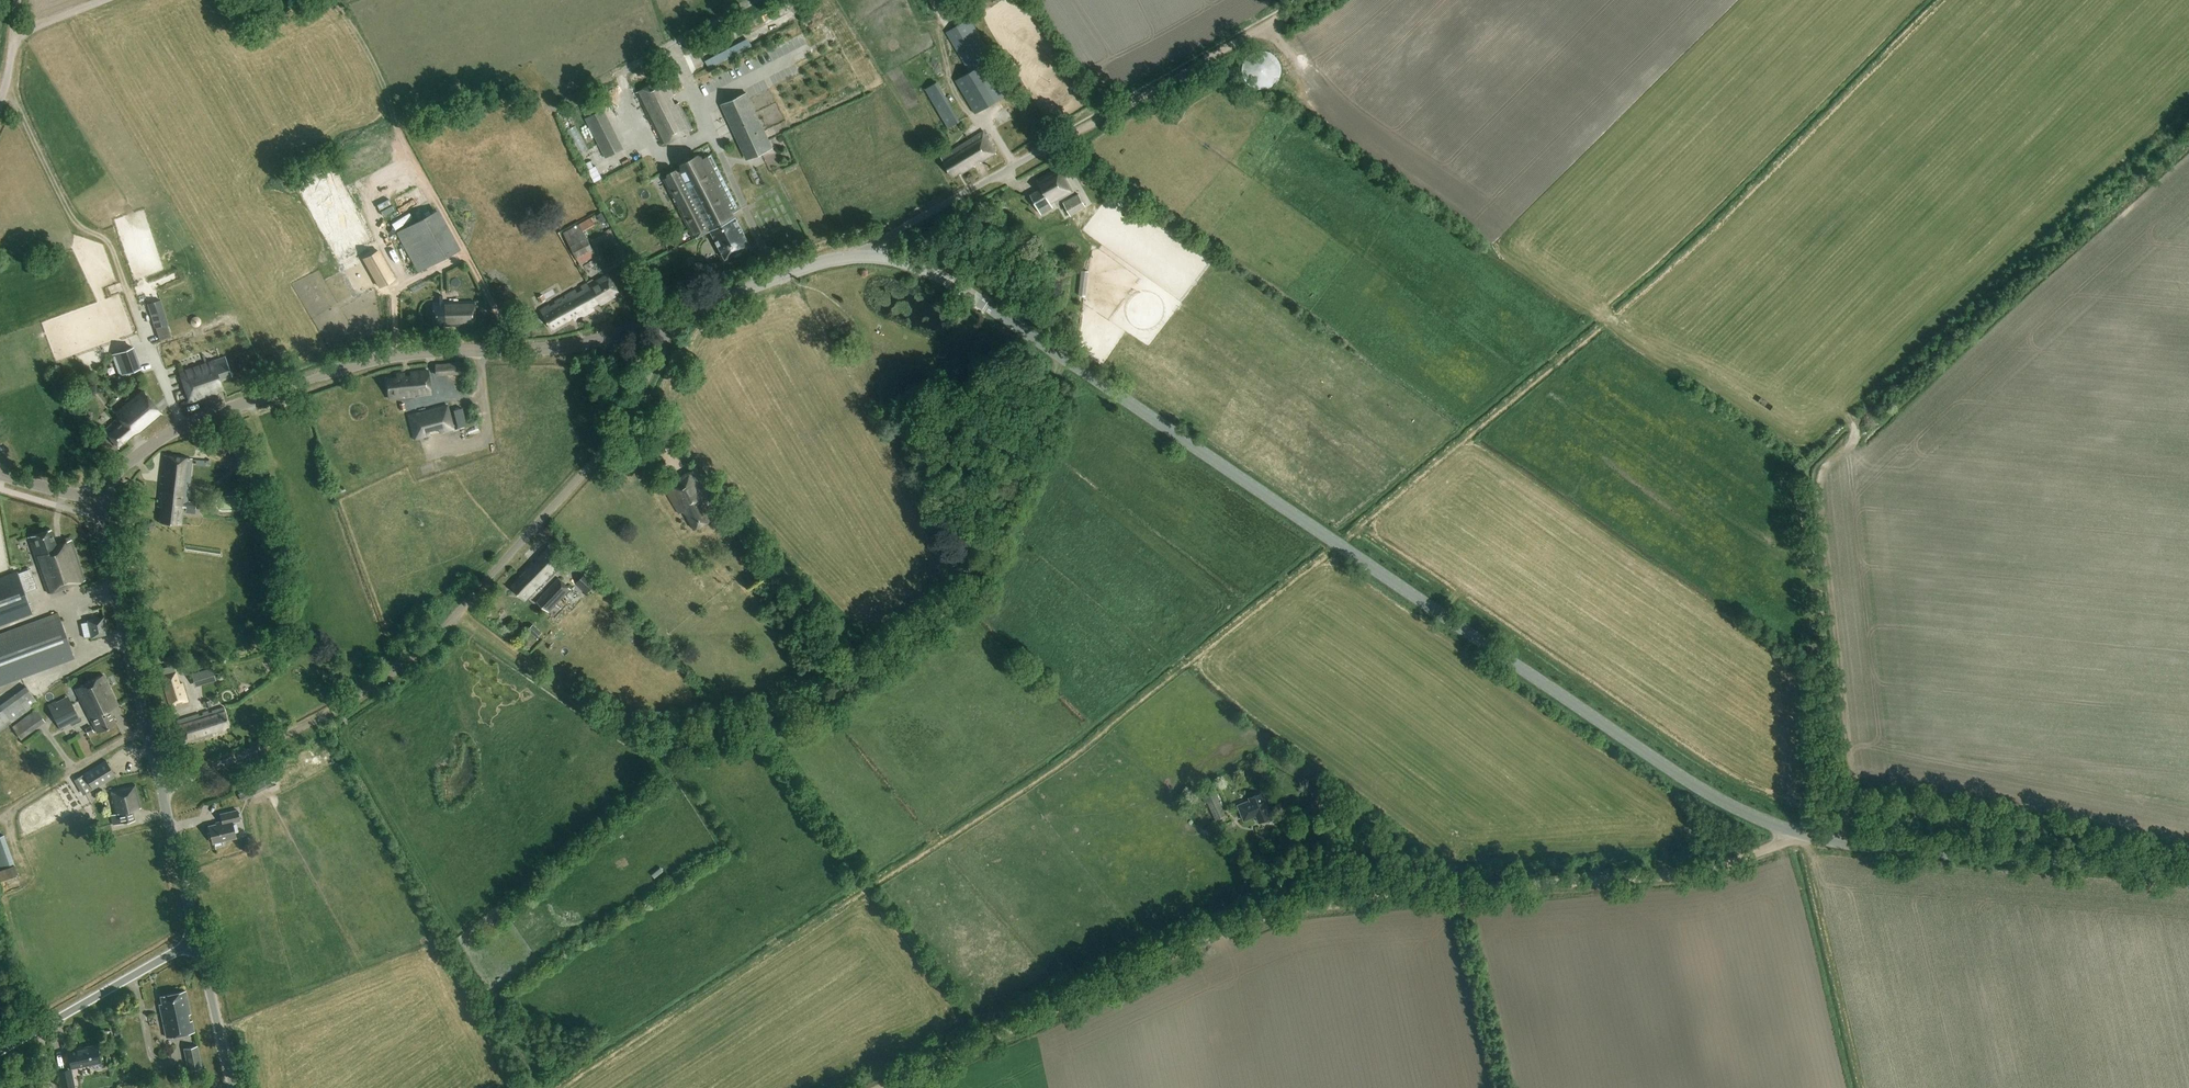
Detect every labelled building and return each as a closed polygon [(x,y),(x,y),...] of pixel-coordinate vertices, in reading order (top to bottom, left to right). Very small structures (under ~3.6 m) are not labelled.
[(946,33),(969,72),(955,81),(975,114),(1013,92),(969,19),(946,33)] [(706,58),(710,67),(754,47),(750,38),(706,58)] [(1280,74),(1280,71),(1280,68),(1280,65),(1278,62),(1277,59),(1275,57),(1272,55),(1270,54),(1267,52),(1264,52),(1261,51),(1258,52),(1255,52),(1252,54),(1250,55),(1247,57),(1245,59),(1244,62),(1243,65),(1242,68),(1242,71),(1242,74),(1243,77),(1244,80),(1245,82),(1247,84),(1250,86),(1252,88),(1255,89),(1258,90),(1261,90),(1264,90),(1267,89),(1270,88),(1272,86),(1275,84),(1277,82),(1278,80),(1280,77),(1280,74)] [(640,89),(662,142),(694,129),(682,100),(675,102),(672,95),(675,94),(668,78),(640,89)] [(934,83),(925,89),(948,128),(958,122),(934,83)] [(608,103),(621,101),(619,87),(606,89),(608,103)] [(746,161),(773,149),(747,92),(720,105),(746,161)] [(624,148),(600,101),(583,110),(587,118),(585,119),(606,158),(624,148)] [(981,163),(996,154),(983,131),(941,157),(952,177),(959,172),(961,175),(975,166),(974,164),(979,161),(981,163)] [(725,259),(750,246),(733,213),(739,210),(711,155),(663,179),(694,238),(710,231),(725,259)] [(594,167),(588,170),(595,182),(602,178),(596,166),(594,167)] [(1038,182),(1041,189),(1030,195),(1041,215),(1053,208),(1051,204),(1073,192),(1060,168),(1037,180),(1038,182)] [(1071,217),(1087,208),(1078,194),(1062,203),(1071,217)] [(460,249),(438,210),(396,233),(403,246),(405,245),(407,250),(406,251),(418,272),(460,249)] [(601,212),(596,215),(600,222),(605,219),(601,212)] [(591,218),(579,224),(563,233),(579,263),(595,255),(583,232),(595,225),(591,218)] [(378,251),(364,259),(379,288),(394,280),(378,251)] [(1080,294),(1086,294),(1089,270),(1084,269),(1080,294)] [(589,284),(599,303),(601,305),(619,294),(608,273),(589,284)] [(599,303),(589,284),(588,284),(588,283),(541,310),(552,330),(573,318),(574,321),(594,310),(592,306),(599,303)] [(543,295),(538,298),(541,303),(546,300),(543,295)] [(444,327),(475,326),(474,302),(442,302),(442,297),(436,297),(436,302),(432,302),(432,324),(444,323),(444,327)] [(154,328),(168,324),(161,300),(147,304),(154,328)] [(119,376),(141,369),(133,347),(112,355),(119,376)] [(864,355),(861,351),(856,352),(855,357),(861,359),(864,355)] [(232,377),(225,358),(179,373),(190,402),(217,393),(217,392),(223,390),(220,381),(232,377)] [(462,364),(462,363),(435,365),(436,376),(465,374),(465,364),(462,364)] [(428,371),(410,373),(410,378),(404,378),(404,374),(396,374),(397,379),(386,380),(388,399),(431,394),(428,371)] [(134,435),(139,434),(162,415),(141,390),(114,412),(118,418),(103,431),(109,437),(117,448),(118,448),(119,449),(134,435)] [(412,439),(419,437),(428,435),(427,431),(436,428),(437,432),(451,428),(445,405),(412,414),(406,416),(412,439)] [(237,466),(249,463),(241,432),(229,435),(237,466)] [(166,485),(160,484),(157,508),(162,508),(160,523),(181,526),(183,508),(195,509),(196,503),(187,502),(192,460),(164,456),(161,477),(167,477),(166,485)] [(709,521),(713,519),(704,503),(711,499),(694,469),(664,487),(680,513),(684,511),(694,529),(710,522),(709,521)] [(722,531),(732,526),(727,516),(717,521),(722,531)] [(51,531),(29,538),(36,558),(48,593),(85,581),(71,541),(57,546),(51,531)] [(538,589),(565,563),(547,546),(537,557),(540,560),(534,564),(532,562),(519,574),(521,577),(511,587),(525,600),(537,588),(538,589)] [(17,572),(0,578),(0,626),(32,614),(17,572)] [(596,584),(585,573),(574,584),(585,595),(596,584)] [(571,590),(559,578),(537,602),(549,612),(565,597),(571,590)] [(75,660),(58,614),(0,635),(0,687),(75,660)] [(91,639),(108,635),(104,617),(87,621),(91,639)] [(541,634),(532,625),(527,630),(536,639),(541,634)] [(161,678),(169,707),(187,701),(181,683),(179,684),(176,673),(175,673),(173,668),(162,671),(164,676),(161,678)] [(97,734),(116,725),(110,712),(118,706),(103,676),(76,690),(97,734)] [(0,706),(0,730),(37,703),(25,687),(0,706)] [(72,726),(81,721),(68,697),(57,703),(56,701),(48,705),(61,729),(71,724),(72,726)] [(217,730),(218,734),(226,732),(225,728),(229,727),(224,708),(211,712),(212,713),(209,714),(208,712),(202,714),(203,716),(200,717),(199,715),(175,722),(182,746),(212,737),(211,732),(217,730)] [(21,740),(45,722),(35,709),(11,727),(21,740)] [(91,726),(85,729),(88,736),(94,733),(91,726)] [(84,775),(87,779),(93,790),(115,777),(106,762),(84,775)] [(80,776),(74,780),(83,796),(92,790),(89,785),(83,775),(80,776)] [(133,811),(141,809),(135,786),(109,792),(115,815),(111,816),(113,826),(135,821),(133,811)] [(1200,793),(1205,803),(1206,803),(1215,822),(1225,817),(1212,788),(1200,793)] [(1271,820),(1271,818),(1272,818),(1262,793),(1249,799),(1250,801),(1237,806),(1244,821),(1256,816),(1259,823),(1265,820),(1267,822),(1271,820)] [(232,823),(240,821),(238,810),(220,814),(222,824),(209,827),(213,844),(236,838),(232,823)] [(17,874),(5,834),(0,835),(0,879),(17,874)] [(195,1032),(192,1021),(190,1021),(189,1015),(191,1015),(186,991),(160,996),(162,1004),(158,1005),(165,1038),(195,1032)] [(67,1050),(70,1068),(71,1068),(100,1062),(97,1046),(75,1050),(75,1048),(67,1050)] [(197,1047),(183,1050),(187,1072),(202,1068),(197,1047)] [(58,1071),(61,1087),(74,1087),(70,1069),(58,1071)]
